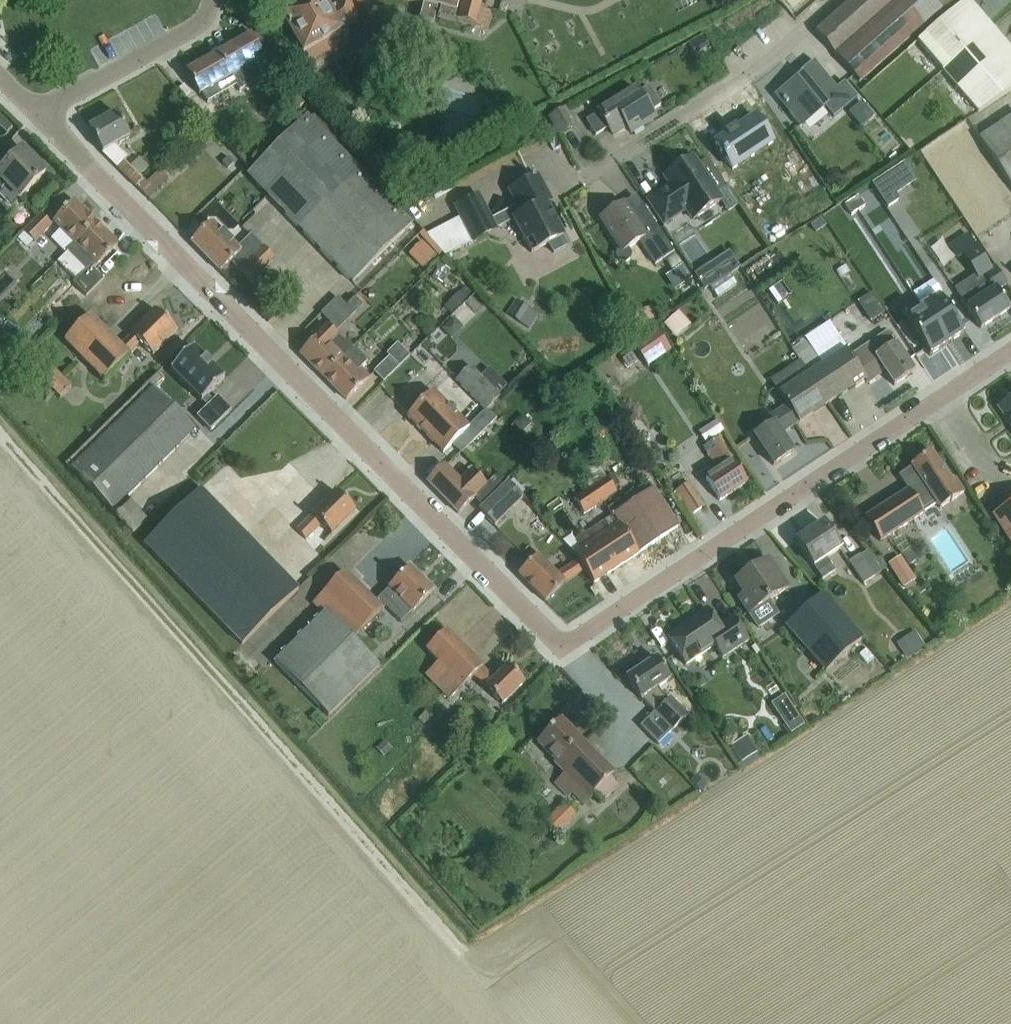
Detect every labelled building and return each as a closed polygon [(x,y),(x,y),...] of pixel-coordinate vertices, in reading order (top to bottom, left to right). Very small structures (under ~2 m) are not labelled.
[(281,17),(283,20),(281,21),(287,32),(289,31),(303,54),(312,68),(348,47),(339,33),(347,28),(338,12),(331,16),(326,6),(322,0),(310,0),(281,17)] [(326,6),(331,16),(338,12),(347,28),(355,24),(361,0),(333,0),(332,3),(326,6)] [(423,4),(420,14),(419,19),(433,23),(437,7),(440,8),(438,17),(476,26),(476,25),(488,28),(490,21),(492,11),(487,10),(489,0),(408,0),(423,4)] [(952,0),(851,0),(815,32),(858,81),(951,1),(952,0)] [(1004,45),(1005,46),(1008,44),(970,0),(963,0),(916,40),(957,86),(1004,45)] [(270,66),(282,59),(264,27),(251,35),(270,66)] [(717,27),(703,34),(709,45),(723,38),(717,27)] [(239,90),(272,71),(270,66),(251,35),(251,34),(186,72),(199,94),(202,92),(207,102),(236,85),(239,90)] [(833,116),(857,97),(844,81),(836,87),(813,59),(797,72),(799,75),(776,94),(790,110),(788,111),(800,125),(824,105),(833,116)] [(293,114),(306,103),(288,83),(275,94),(293,114)] [(631,132),(654,118),(650,111),(660,105),(648,85),(638,92),(636,88),(599,112),(586,120),(595,135),(608,127),(613,134),(626,126),(631,132)] [(465,99),(459,116),(472,120),(478,103),(465,99)] [(561,135),(574,126),(564,110),(550,118),(561,135)] [(116,112),(88,128),(102,152),(136,186),(150,200),(151,199),(149,197),(163,183),(169,177),(161,169),(146,183),(140,177),(130,167),(124,160),(127,158),(115,145),(130,136),(126,129),(116,112)] [(341,138),(316,113),(309,120),(307,117),(248,174),(352,282),(411,225),(334,145),(341,138)] [(726,135),(715,142),(733,169),(773,143),(755,116),(737,128),(736,126),(724,134),(726,135)] [(980,136),(1010,183),(1010,116),(980,136)] [(467,147),(479,140),(471,127),(459,134),(462,138),(456,141),(454,137),(442,143),(449,157),(461,150),(467,147)] [(45,172),(22,149),(0,171),(0,188),(1,190),(6,185),(19,198),(45,172)] [(229,157),(223,163),(228,169),(234,163),(229,157)] [(671,186),(650,200),(664,222),(686,208),(693,219),(722,201),(716,193),(726,186),(708,160),(699,166),(693,157),(665,176),(671,186)] [(172,181),(184,173),(178,162),(165,169),(172,181)] [(885,176),(873,184),(887,206),(899,198),(895,192),(916,179),(905,163),(885,176)] [(516,205),(519,203),(524,213),(513,219),(531,252),(548,243),(554,253),(566,245),(561,237),(563,235),(545,202),(544,202),(540,194),(546,190),(538,175),(535,177),(533,173),(530,175),(532,178),(508,191),(516,205)] [(166,192),(159,196),(168,213),(176,209),(166,192)] [(480,192),(454,205),(459,217),(472,243),(498,229),(497,228),(492,218),(480,192)] [(858,196),(851,200),(858,210),(865,206),(858,196)] [(858,210),(851,200),(845,204),(851,214),(858,210)] [(76,243),(96,223),(74,201),(54,220),(76,242),(76,243)] [(629,211),(623,203),(616,208),(612,208),(608,210),(606,214),(600,218),(611,235),(620,248),(617,250),(616,255),(619,261),(625,262),(631,258),(632,253),(628,248),(639,241),(655,265),(674,252),(642,203),(629,211)] [(52,225),(41,214),(23,231),(26,235),(35,242),(52,225)] [(191,241),(191,242),(220,272),(231,261),(239,269),(262,247),(250,234),(237,247),(212,221),(191,241)] [(118,245),(96,223),(76,243),(76,242),(67,251),(85,270),(73,282),(86,296),(103,279),(93,269),(118,245)] [(438,262),(451,246),(433,231),(420,247),(438,262)] [(991,268),(975,244),(962,253),(976,274),(954,288),(980,328),(1010,309),(997,290),(1007,284),(996,267),(995,265),(991,268)] [(251,281),(274,258),(262,247),(239,269),(251,281)] [(725,278),(732,288),(751,275),(744,265),(725,278)] [(939,296),(922,308),(946,344),(963,333),(952,316),(939,296)] [(337,297),(320,313),(330,324),(338,316),(345,323),(362,306),(354,297),(346,305),(337,297)] [(530,329),(539,314),(516,299),(507,314),(514,319),(530,329)] [(636,325),(656,319),(652,307),(632,312),(636,325)] [(922,308),(905,319),(930,355),(946,344),(922,308)] [(153,355),(177,331),(155,309),(131,333),(132,334),(120,345),(90,315),(64,340),(103,379),(129,354),(128,354),(140,342),(153,355)] [(676,338),(692,325),(679,311),(664,324),(676,338)] [(346,339),(343,342),(328,326),(323,330),(300,353),(324,377),(343,357),(353,346),(346,339)] [(648,365),(670,349),(655,327),(633,343),(648,365)] [(804,340),(792,347),(800,360),(818,386),(829,403),(865,379),(867,383),(884,371),(894,385),(914,372),(888,332),(850,358),(845,350),(823,364),(806,339),(804,340)] [(384,381),(400,366),(411,355),(398,342),(387,353),(391,356),(374,372),(384,381)] [(343,357),(324,377),(346,400),(361,385),(369,377),(359,367),(367,359),(353,346),(343,357)] [(627,346),(610,358),(615,365),(633,354),(627,346)] [(194,348),(171,370),(202,401),(203,401),(208,406),(198,417),(212,430),(233,409),(219,395),(214,400),(209,395),(225,379),(216,370),(194,348)] [(59,399),(71,386),(45,360),(32,372),(59,399)] [(800,423),(829,403),(818,386),(800,360),(799,360),(770,379),(787,405),(769,417),(774,422),(754,436),(762,449),(773,465),(794,451),(782,433),(798,422),(798,423),(800,423)] [(469,366),(455,380),(486,410),(487,409),(500,397),(498,395),(480,377),(469,366)] [(480,377),(498,395),(507,386),(490,368),(480,377)] [(158,373),(66,464),(133,532),(146,518),(126,498),(195,429),(176,410),(154,388),(163,378),(158,373)] [(421,402),(407,416),(443,452),(452,444),(468,427),(432,391),(421,402)] [(998,407),(1010,426),(1010,398),(998,407)] [(461,453),(475,439),(496,419),(487,409),(486,410),(452,444),(461,453)] [(706,443),(724,431),(716,419),(698,430),(706,443)] [(732,461),(726,451),(717,438),(704,447),(719,470),(706,479),(720,500),(747,482),(733,461),(732,461)] [(951,481),(931,451),(911,464),(912,466),(898,475),(908,490),(865,518),(880,541),(924,512),(923,512),(936,503),(940,508),(964,492),(955,478),(951,481)] [(585,515),(603,502),(617,493),(596,462),(579,474),(589,488),(574,498),(577,503),(585,515)] [(460,481),(458,479),(444,464),(427,481),(458,513),(475,497),(483,506),(503,486),(494,476),(486,484),(472,470),(460,481)] [(494,525),(508,511),(523,496),(508,481),(503,486),(483,506),(479,510),(494,525)] [(571,534),(563,540),(574,553),(579,561),(584,569),(594,583),(638,553),(677,527),(666,510),(647,482),(621,499),(607,509),(613,516),(576,541),(571,534)] [(690,515),(704,506),(688,483),(675,492),(690,515)] [(242,644),(284,603),(298,589),(200,488),(143,543),(242,644)] [(331,535),(355,511),(336,491),(296,530),(305,539),(320,524),(331,535)] [(993,516),(1010,544),(1010,504),(993,516)] [(822,579),(835,570),(827,557),(840,548),(823,522),(797,540),(822,579)] [(902,558),(919,581),(932,571),(915,548),(902,558)] [(864,584),(883,571),(866,551),(849,562),(864,584)] [(557,575),(537,555),(518,574),(545,601),(564,582),(584,569),(579,561),(557,575)] [(749,614),(787,588),(768,559),(735,581),(744,594),(739,598),(749,614)] [(412,611),(434,590),(410,566),(388,587),(389,587),(377,599),(374,597),(372,599),(382,609),(385,606),(401,622),(412,611)] [(330,585),(313,602),(324,613),(325,612),(352,639),(381,609),(382,609),(372,599),(344,571),(330,585)] [(826,671),(862,640),(822,594),(786,626),(826,671)] [(719,626),(706,608),(689,620),(690,622),(667,637),(685,665),(714,645),(722,657),(748,640),(733,617),(719,626)] [(324,613),(274,662),(328,716),(379,666),(352,639),(325,612),(324,613)] [(930,624),(912,630),(919,650),(937,644),(930,624)] [(494,678),(482,667),(483,666),(446,629),(432,643),(425,649),(438,663),(426,675),(450,699),(474,675),(502,704),(510,696),(524,682),(507,664),(494,678)] [(656,657),(626,677),(641,699),(654,711),(640,725),(659,744),(673,729),(677,733),(680,731),(683,731),(689,725),(689,722),(692,719),(688,715),(689,713),(672,696),(668,700),(659,686),(671,678),(656,657)] [(801,686),(788,693),(802,718),(816,711),(801,686)] [(786,694),(772,703),(792,733),(806,724),(786,694)] [(583,803),(599,787),(613,773),(578,737),(561,718),(537,741),(556,760),(554,762),(564,773),(554,782),(568,796),(572,792),(583,803)] [(753,754),(771,748),(766,732),(748,737),(753,754)] [(558,832),(576,812),(564,801),(546,820),(558,832)]
